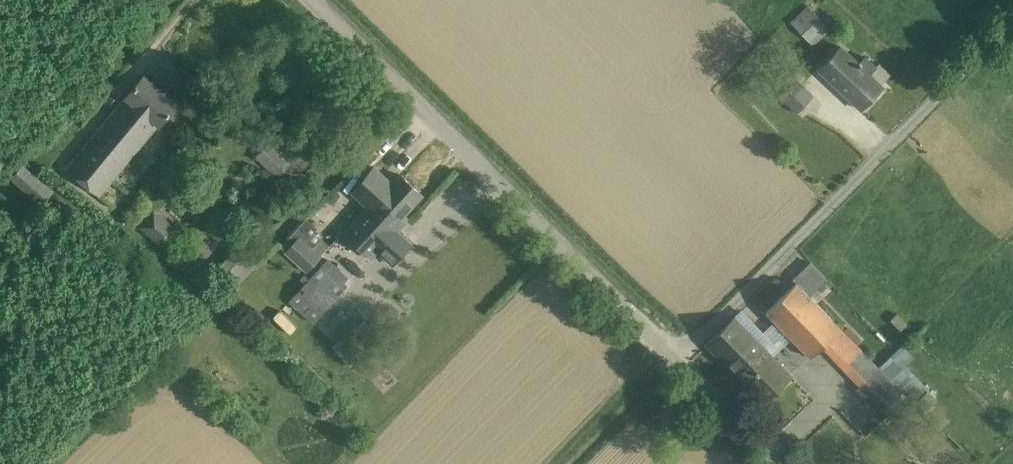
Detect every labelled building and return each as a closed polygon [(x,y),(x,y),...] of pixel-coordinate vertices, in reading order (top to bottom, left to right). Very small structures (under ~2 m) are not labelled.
[(813,46),(831,29),(830,28),(837,22),(827,11),(820,17),(808,5),(791,22),(813,46)] [(841,47),(819,70),(860,109),(883,85),(882,84),(871,73),(877,67),(865,55),(858,62),(841,47)] [(99,194),(159,124),(159,125),(178,103),(144,75),(126,97),(67,167),(99,194)] [(814,95),(797,78),(779,96),(797,113),(814,95)] [(291,160),(270,140),(256,153),(278,174),(291,160)] [(11,178),(42,205),(54,192),(23,164),(11,178)] [(374,166),(351,191),(366,205),(361,210),(368,216),(374,210),(380,215),(388,206),(401,219),(405,215),(423,196),(400,174),(392,183),(374,166)] [(331,236),(354,211),(345,203),(322,228),(331,236)] [(361,210),(343,231),(372,258),(377,253),(392,266),(412,244),(397,231),(408,218),(405,215),(401,219),(388,206),(380,215),(374,210),(368,216),(361,210)] [(153,209),(138,226),(164,249),(178,232),(153,209)] [(313,248),(321,238),(314,232),(317,228),(307,218),(280,246),(307,272),(322,256),(322,255),(313,248)] [(322,237),(321,238),(313,248),(322,255),(331,244),(322,237)] [(230,291),(255,266),(255,265),(264,257),(256,248),(246,256),(240,249),(214,275),(230,291)] [(328,259),(289,301),(313,323),(336,298),(348,285),(351,281),(328,259)] [(753,312),(717,347),(773,404),(802,376),(776,349),(800,326),(824,350),(835,340),(898,405),(914,390),(801,273),(778,296),(787,306),(766,326),(753,312)]
